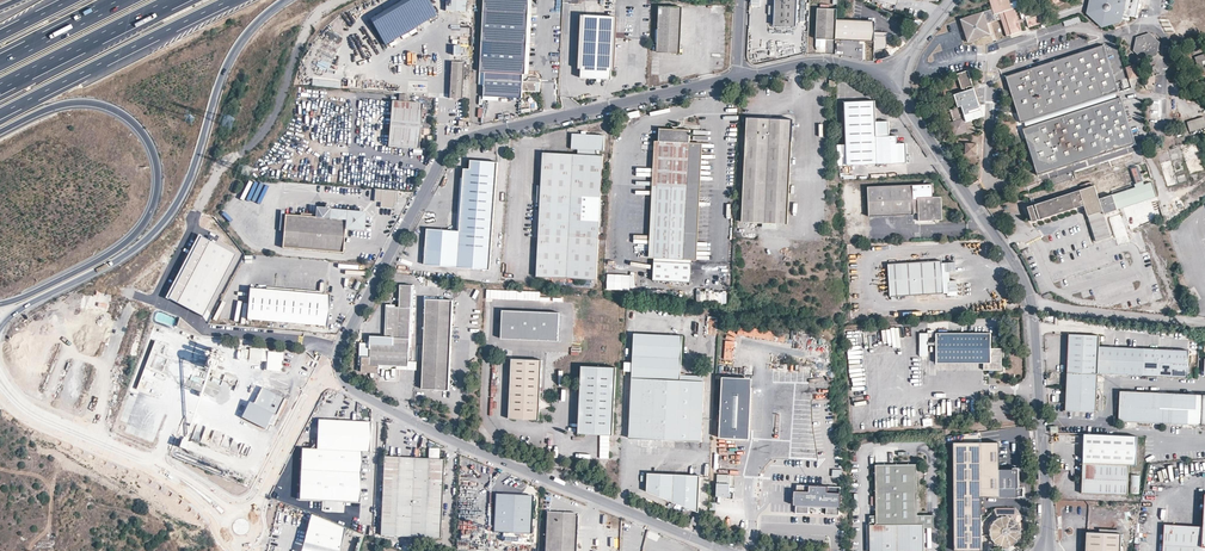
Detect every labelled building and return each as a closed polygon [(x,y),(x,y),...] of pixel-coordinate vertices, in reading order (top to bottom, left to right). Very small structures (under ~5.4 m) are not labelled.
[(437,16),(428,0),(406,0),(371,20),(386,46),(437,16)] [(446,11),(467,12),(468,0),(447,0),(446,11)] [(531,0),(485,0),(481,72),(480,84),(485,84),(484,96),(499,97),(522,98),(523,91),(540,92),(540,82),(523,81),(523,74),(527,75),(531,0)] [(775,25),(797,25),(798,0),(776,0),(775,25)] [(988,24),(997,21),(995,14),(1000,13),(1002,19),(1008,35),(1022,30),(1015,9),(1013,2),(1012,0),(990,0),(993,9),(961,20),(969,42),(992,34),(988,24)] [(1028,19),(1035,17),(1034,15),(1053,8),(1052,4),(1050,0),(1045,0),(1047,5),(1024,13),(1022,4),(1020,0),(1013,2),(1015,9),(1019,8),(1023,20),(1028,19)] [(1087,13),(1103,28),(1123,21),(1124,15),(1137,17),(1140,0),(1090,0),(1087,13)] [(683,7),(660,7),(658,53),(681,54),(683,7)] [(839,9),(819,8),(817,38),(827,39),(837,39),(838,19),(839,9)] [(1028,19),(1031,27),(1047,21),(1045,13),(1035,17),(1028,19)] [(612,70),(615,17),(585,15),(582,69),(581,78),(598,79),(598,81),(601,81),(601,79),(612,79),(612,70)] [(1064,21),(1066,27),(1081,22),(1080,16),(1064,21)] [(876,21),(838,19),(837,39),(874,41),(875,32),(876,21)] [(895,26),(889,34),(901,43),(907,36),(895,26)] [(875,32),(874,41),(874,52),(887,48),(888,32),(875,32)] [(1150,33),(1137,37),(1134,51),(1144,59),(1157,56),(1161,42),(1150,33)] [(827,39),(817,38),(817,45),(817,47),(818,49),(820,50),(823,50),(825,49),(826,47),(826,46),(827,39)] [(1120,98),(1117,99),(1115,92),(1118,91),(1104,46),(1037,67),(1007,77),(1015,101),(1022,123),(1025,122),(1027,128),(1024,129),(1038,175),(1097,155),(1135,143),(1120,98)] [(1195,57),(1202,76),(1204,75),(1204,67),(1203,61),(1204,60),(1204,54),(1195,57)] [(464,63),(452,63),(450,99),(462,99),(464,63)] [(1135,64),(1126,67),(1130,80),(1139,77),(1135,64)] [(981,107),(974,89),(968,91),(967,88),(973,86),(968,71),(958,74),(963,89),(964,89),(965,91),(955,95),(959,107),(950,110),(954,121),(950,122),(954,132),(955,136),(969,132),(968,128),(975,126),(973,120),(970,111),(981,107)] [(1151,92),(1152,91),(1152,83),(1155,83),(1155,75),(1152,75),(1150,76),(1148,77),(1147,78),(1145,80),(1145,82),(1145,85),(1145,87),(1146,89),(1147,90),(1149,91),(1151,92)] [(399,102),(393,101),(389,147),(419,149),(423,104),(410,103),(410,95),(399,94),(399,102)] [(919,96),(916,98),(918,104),(922,108),(925,105),(923,99),(919,96)] [(839,145),(840,166),(907,162),(907,144),(898,144),(898,136),(890,136),(889,122),(877,122),(875,101),(846,102),(847,145),(839,145)] [(981,108),(981,107),(970,111),(973,120),(984,117),(981,110),(980,111),(979,109),(981,108)] [(1190,132),(1204,128),(1204,120),(1204,121),(1203,117),(1187,122),(1190,132)] [(748,118),(747,128),(745,180),(743,222),(788,224),(789,203),(791,157),(793,120),(748,118)] [(690,143),(690,130),(661,129),(660,141),(658,169),(654,258),(691,260),(695,260),(699,143),(690,143)] [(597,280),(600,225),(603,167),(604,156),(597,156),(597,151),(604,151),(605,136),(573,134),(573,149),(579,149),(578,155),(544,153),(542,186),(539,186),(538,202),(541,202),(540,220),(538,260),(538,277),(597,280)] [(650,258),(654,258),(658,169),(660,141),(656,141),(653,195),(650,258)] [(703,143),(699,143),(695,260),(699,260),(703,143)] [(978,145),(967,145),(966,156),(978,156),(978,145)] [(489,270),(491,249),(494,204),(498,162),(472,161),(472,169),(466,169),(465,175),(463,200),(460,231),(434,230),(428,230),(427,244),(426,265),(455,267),(489,270)] [(1138,167),(1132,169),(1137,183),(1143,181),(1138,167)] [(1158,199),(1151,178),(1143,181),(1137,183),(1113,191),(1119,210),(1158,199)] [(934,197),(933,184),(913,185),(914,200),(918,200),(918,197),(934,197)] [(914,200),(913,185),(868,187),(870,216),(915,214),(915,212),(919,212),(919,221),(943,220),(942,197),(934,197),(918,197),(918,200),(914,200)] [(1097,186),(1029,208),(1035,224),(1087,207),(1089,215),(1098,242),(1114,238),(1106,215),(1104,210),(1100,195),(1097,186)] [(398,192),(380,190),(375,190),(374,202),(380,203),(380,208),(393,209),(394,204),(397,204),(398,192)] [(1119,210),(1113,191),(1100,195),(1104,210),(1106,215),(1119,210)] [(363,213),(359,211),(331,209),(331,206),(326,206),(326,209),(317,208),(317,215),(316,218),(301,217),(286,215),(283,248),(344,253),(346,229),(365,231),(366,219),(366,216),(365,215),(365,214),(363,213)] [(1110,218),(1113,229),(1121,226),(1124,234),(1115,237),(1117,243),(1128,239),(1120,215),(1110,218)] [(205,313),(233,254),(201,238),(172,297),(205,313)] [(691,260),(654,258),(653,280),(692,282),(691,260)] [(942,263),(942,261),(889,265),(891,297),(944,293),(942,263)] [(955,262),(944,263),(945,272),(949,272),(956,272),(955,262)] [(607,290),(630,290),(630,274),(607,274),(607,290)] [(947,281),(948,293),(948,295),(957,295),(956,280),(947,281)] [(400,307),(389,307),(387,337),(372,337),(371,346),(360,345),(359,365),(363,365),(362,372),(380,373),(380,366),(408,367),(409,357),(413,285),(401,285),(400,307)] [(327,327),(331,296),(250,289),(248,319),(327,327)] [(486,299),(494,299),(494,290),(486,290),(486,299)] [(697,290),(696,302),(707,302),(727,303),(727,292),(697,290)] [(453,300),(427,299),(423,388),(444,389),(449,389),(453,300)] [(558,311),(501,308),(500,338),(558,342),(558,311)] [(991,348),(991,333),(928,334),(928,338),(937,338),(937,363),(984,363),(984,370),(1002,370),(1002,348),(991,348)] [(702,438),(704,376),(681,375),(683,336),(635,334),(633,375),(630,439),(702,442),(702,438)] [(1189,351),(1142,349),(1100,347),(1100,336),(1070,335),(1068,373),(1099,374),(1188,377),(1189,351)] [(725,337),(724,359),(735,359),(735,337),(725,337)] [(176,349),(155,342),(139,389),(160,396),(176,349)] [(268,362),(267,371),(282,372),(284,354),(268,352),(268,350),(251,349),(250,361),(268,362)] [(542,360),(512,359),(510,418),(540,419),(542,360)] [(227,409),(237,381),(196,366),(186,393),(227,409)] [(579,433),(613,435),(616,368),(582,366),(579,433)] [(1099,374),(1068,373),(1066,411),(1097,412),(1099,374)] [(752,379),(722,378),(720,439),(750,440),(752,379)] [(263,388),(254,404),(274,414),(277,416),(285,399),(263,388)] [(1121,392),(1120,421),(1202,426),(1204,426),(1204,396),(1203,396),(1121,392)] [(243,417),(266,429),(274,414),(254,404),(250,402),(243,417)] [(274,414),(266,429),(268,430),(271,425),(274,427),(279,417),(277,416),(274,414)] [(372,422),(319,420),(317,449),(303,449),(301,499),(360,502),(361,476),(363,452),(371,452),(372,422)] [(1129,465),(1137,465),(1137,436),(1085,434),(1083,463),(1129,465)] [(228,450),(236,453),(240,443),(233,440),(228,450)] [(185,451),(188,443),(181,441),(179,449),(185,451)] [(1018,487),(1018,469),(1000,469),(1000,443),(955,442),(954,500),(955,550),(982,550),(982,497),(1018,497),(1018,487)] [(441,537),(442,517),(445,460),(385,456),(385,474),(382,514),(382,535),(441,537)] [(1129,465),(1083,463),(1082,494),(1128,495),(1129,465)] [(915,465),(898,466),(899,517),(916,517),(915,465)] [(899,517),(898,466),(875,466),(876,516),(876,525),(924,524),(932,524),(932,517),(916,517),(899,517)] [(649,474),(648,492),(699,510),(701,476),(649,474)] [(1140,494),(1140,475),(1131,475),(1130,494),(1140,494)] [(717,497),(730,498),(731,482),(717,482),(717,497)] [(827,515),(839,515),(841,487),(797,485),(797,491),(795,491),(794,505),(796,506),(796,513),(809,514),(809,508),(810,505),(812,505),(812,506),(825,507),(825,505),(827,505),(827,509),(827,515)] [(497,494),(495,513),(495,532),(532,533),(534,496),(497,494)] [(1021,513),(1016,508),(996,508),(994,511),(1001,518),(1002,517),(1003,516),(1007,517),(1008,516),(1012,517),(1013,517),(1016,520),(1018,520),(1022,520),(1022,513),(1021,513)] [(547,512),(546,550),(577,550),(578,514),(547,512)] [(311,513),(304,543),(337,550),(340,550),(345,533),(359,537),(362,538),(363,535),(311,513)] [(1204,527),(1165,524),(1164,544),(1164,550),(1204,550),(1204,513),(1204,527)] [(924,524),(876,525),(876,516),(870,516),(871,550),(925,550),(924,528),(924,524)] [(999,545),(1003,546),(1003,550),(1010,550),(1010,547),(1014,546),(1014,545),(1018,543),(1018,542),(1021,539),(1021,537),(1022,533),(1022,532),(1022,528),(1021,527),(1020,524),(1018,520),(1016,520),(1013,517),(1012,517),(1008,516),(1007,517),(1003,516),(1002,517),(1001,518),(998,518),(998,520),(994,522),(994,523),(992,525),(993,527),(991,530),(992,531),(991,535),(993,535),(993,539),(994,539),(995,543),(997,543),(999,545)] [(1087,533),(1087,550),(1121,550),(1122,533),(1087,533)] [(304,543),(301,550),(337,550),(304,543)]
